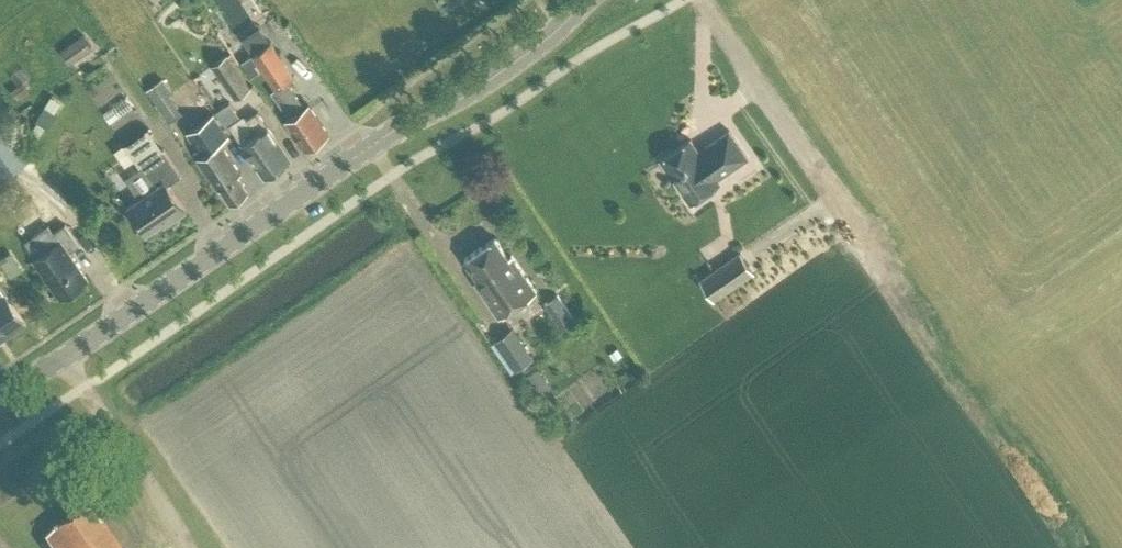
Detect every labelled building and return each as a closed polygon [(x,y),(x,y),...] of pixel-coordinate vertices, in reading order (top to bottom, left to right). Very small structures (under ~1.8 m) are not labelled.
[(60,50),(70,64),(93,48),(83,34),(60,50)] [(253,52),(276,86),(294,74),(271,40),(253,52)] [(252,75),(263,67),(253,52),(242,60),(252,75)] [(228,53),(213,63),(236,96),(250,86),(228,53)] [(7,81),(19,98),(31,89),(23,78),(20,80),(16,75),(7,81)] [(146,89),(157,103),(170,94),(173,91),(163,77),(146,89)] [(291,87),(278,96),(290,115),(285,118),(294,132),(298,134),(306,147),(329,132),(308,102),(304,105),(291,87)] [(38,118),(50,125),(59,111),(47,103),(38,118)] [(241,115),(230,123),(266,175),(291,158),(258,110),(244,119),(241,115)] [(219,186),(222,185),(231,198),(248,187),(238,173),(240,169),(220,141),(228,135),(213,113),(188,131),(199,147),(195,150),(199,155),(198,155),(219,186)] [(128,205),(146,231),(170,215),(172,218),(186,209),(168,183),(182,174),(164,148),(165,147),(150,125),(126,142),(140,163),(141,163),(156,185),(128,205)] [(748,156),(729,129),(699,150),(690,138),(661,158),(690,201),(720,180),(717,177),(748,156)] [(35,257),(61,295),(87,277),(69,251),(80,243),(66,222),(54,231),(49,224),(25,240),(36,256),(35,257)] [(477,278),(499,309),(501,313),(539,287),(515,252),(511,255),(497,235),(467,256),(480,276),(477,278)] [(742,249),(701,277),(715,298),(756,270),(742,249)] [(25,320),(0,284),(0,337),(25,320)] [(547,302),(565,327),(578,317),(560,292),(547,302)] [(514,326),(496,338),(516,367),(534,355),(514,326)] [(96,513),(48,547),(49,547),(120,547),(96,513)]
